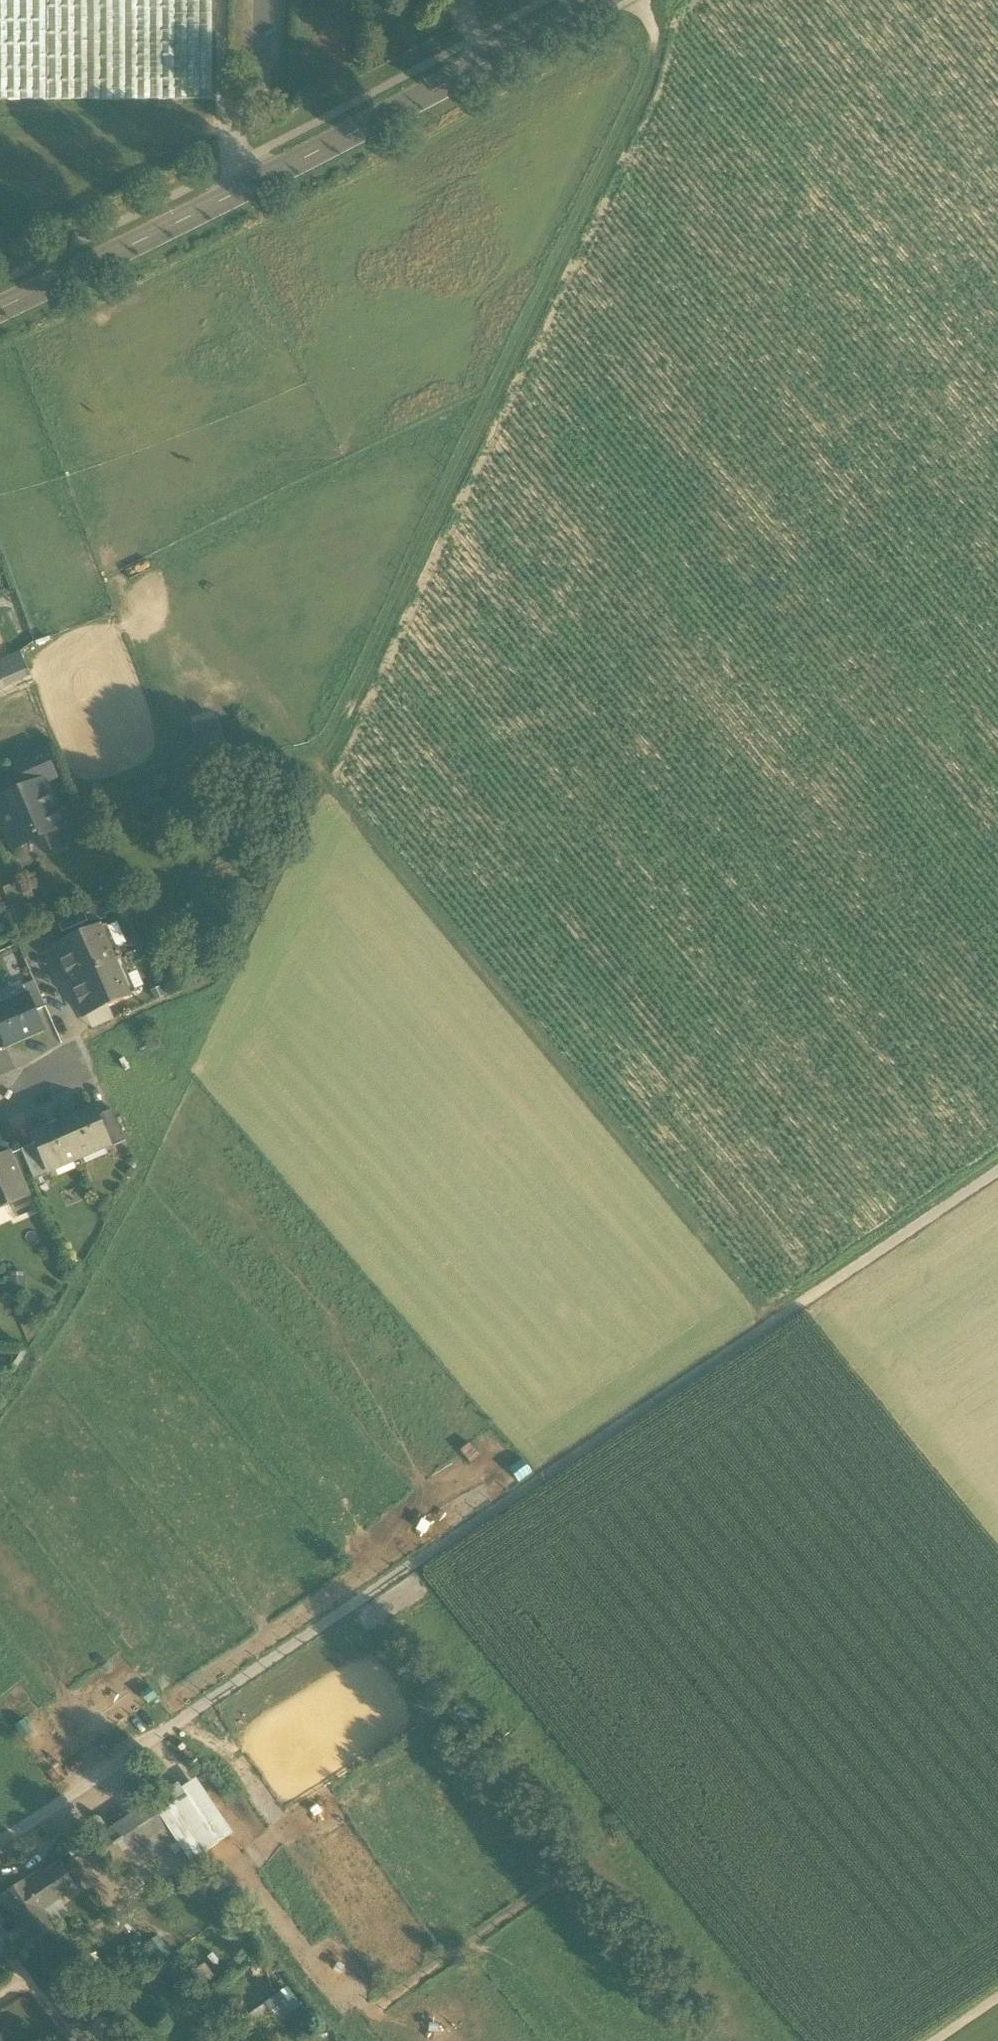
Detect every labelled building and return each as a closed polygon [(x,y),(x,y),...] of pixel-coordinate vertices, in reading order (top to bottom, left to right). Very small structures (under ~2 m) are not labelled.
[(213,100),(213,0),(0,0),(0,100),(213,100)] [(31,677),(21,652),(0,661),(0,690),(31,677)] [(195,742),(220,740),(218,719),(193,721),(195,742)] [(12,764),(24,792),(39,785),(40,786),(44,784),(45,784),(43,778),(53,773),(44,750),(12,764)] [(54,807),(44,784),(40,786),(50,809),(54,807)] [(14,848),(39,838),(57,830),(63,827),(54,807),(50,809),(40,786),(39,785),(24,792),(10,798),(7,791),(0,794),(0,816),(14,848)] [(57,830),(39,838),(45,852),(63,844),(57,830)] [(3,890),(17,923),(31,917),(17,884),(3,890)] [(88,922),(83,910),(57,922),(62,933),(88,922)] [(117,923),(107,928),(115,945),(125,941),(117,923)] [(74,992),(84,1016),(86,1015),(108,1005),(136,993),(134,990),(128,976),(126,972),(120,975),(115,964),(122,961),(120,958),(114,961),(109,949),(115,947),(115,945),(107,928),(106,925),(55,948),(65,972),(64,972),(73,992),(74,992)] [(114,961),(120,958),(115,947),(109,949),(114,961)] [(120,975),(126,972),(122,961),(115,964),(120,975)] [(128,976),(134,990),(144,986),(138,971),(128,976)] [(28,999),(34,1013),(46,1007),(35,982),(22,988),(27,1000),(28,999)] [(27,1000),(22,988),(20,984),(0,992),(0,1011),(27,1000)] [(6,1047),(42,1031),(34,1013),(28,999),(27,1000),(0,1011),(0,1034),(6,1047)] [(108,1005),(86,1015),(92,1030),(114,1020),(108,1005)] [(94,1108),(63,1122),(77,1154),(107,1141),(108,1141),(98,1116),(94,1108)] [(107,1141),(110,1148),(126,1141),(112,1110),(98,1116),(108,1141),(107,1141)] [(47,1168),(77,1154),(63,1122),(32,1136),(35,1144),(46,1168),(47,1168)] [(21,1150),(34,1181),(50,1175),(47,1168),(46,1168),(35,1144),(21,1150)] [(26,1193),(10,1155),(0,1159),(0,1205),(26,1193)] [(26,1273),(8,1273),(8,1292),(27,1292),(26,1273)] [(181,1789),(200,1817),(214,1808),(194,1780),(181,1789)] [(191,1863),(218,1844),(200,1817),(181,1789),(178,1784),(153,1801),(170,1826),(167,1828),(176,1841),(191,1863)] [(102,1855),(109,1866),(167,1828),(170,1826),(153,1801),(93,1842),(99,1851),(96,1854),(99,1857),(102,1855)] [(232,1835),(214,1808),(200,1817),(218,1844),(232,1835)] [(149,1859),(176,1841),(167,1828),(109,1866),(117,1878),(148,1858),(149,1859)] [(5,1895),(36,1941),(54,1929),(42,1911),(76,1888),(60,1864),(25,1887),(22,1883),(5,1895)] [(79,1965),(54,1929),(36,1941),(61,1977),(79,1965)] [(248,2017),(263,2034),(300,2004),(285,1986),(248,2017)]
